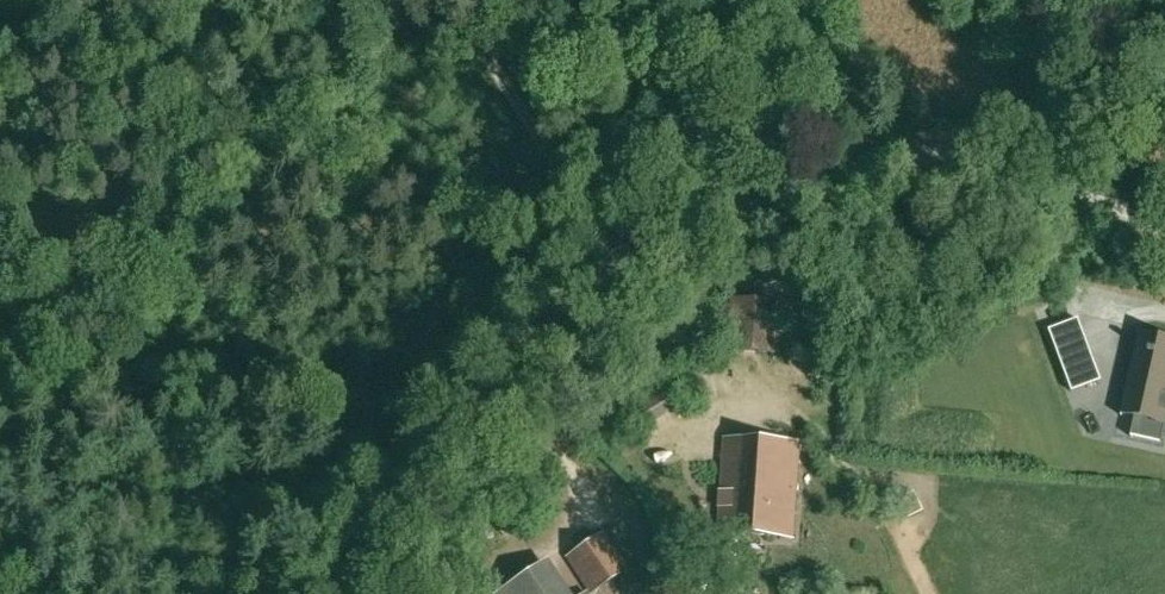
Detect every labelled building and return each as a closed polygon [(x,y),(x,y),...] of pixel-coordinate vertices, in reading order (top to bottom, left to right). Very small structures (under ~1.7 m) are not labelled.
[(729,297),(726,351),(774,353),(775,300),(729,297)] [(1120,415),(1122,415),(1122,413),(1135,416),(1148,419),(1164,423),(1164,340),(1161,339),(1140,335),(1140,332),(1139,332),(1133,359),(1131,369),(1120,415)] [(1090,356),(1061,367),(1071,391),(1100,380),(1090,356)] [(655,387),(619,409),(634,432),(670,410),(655,387)] [(722,437),(719,532),(715,532),(710,564),(737,567),(739,535),(794,538),(799,441),(722,437)] [(565,556),(590,593),(627,569),(602,531),(565,556)] [(498,593),(549,593),(533,571),(498,593)]
